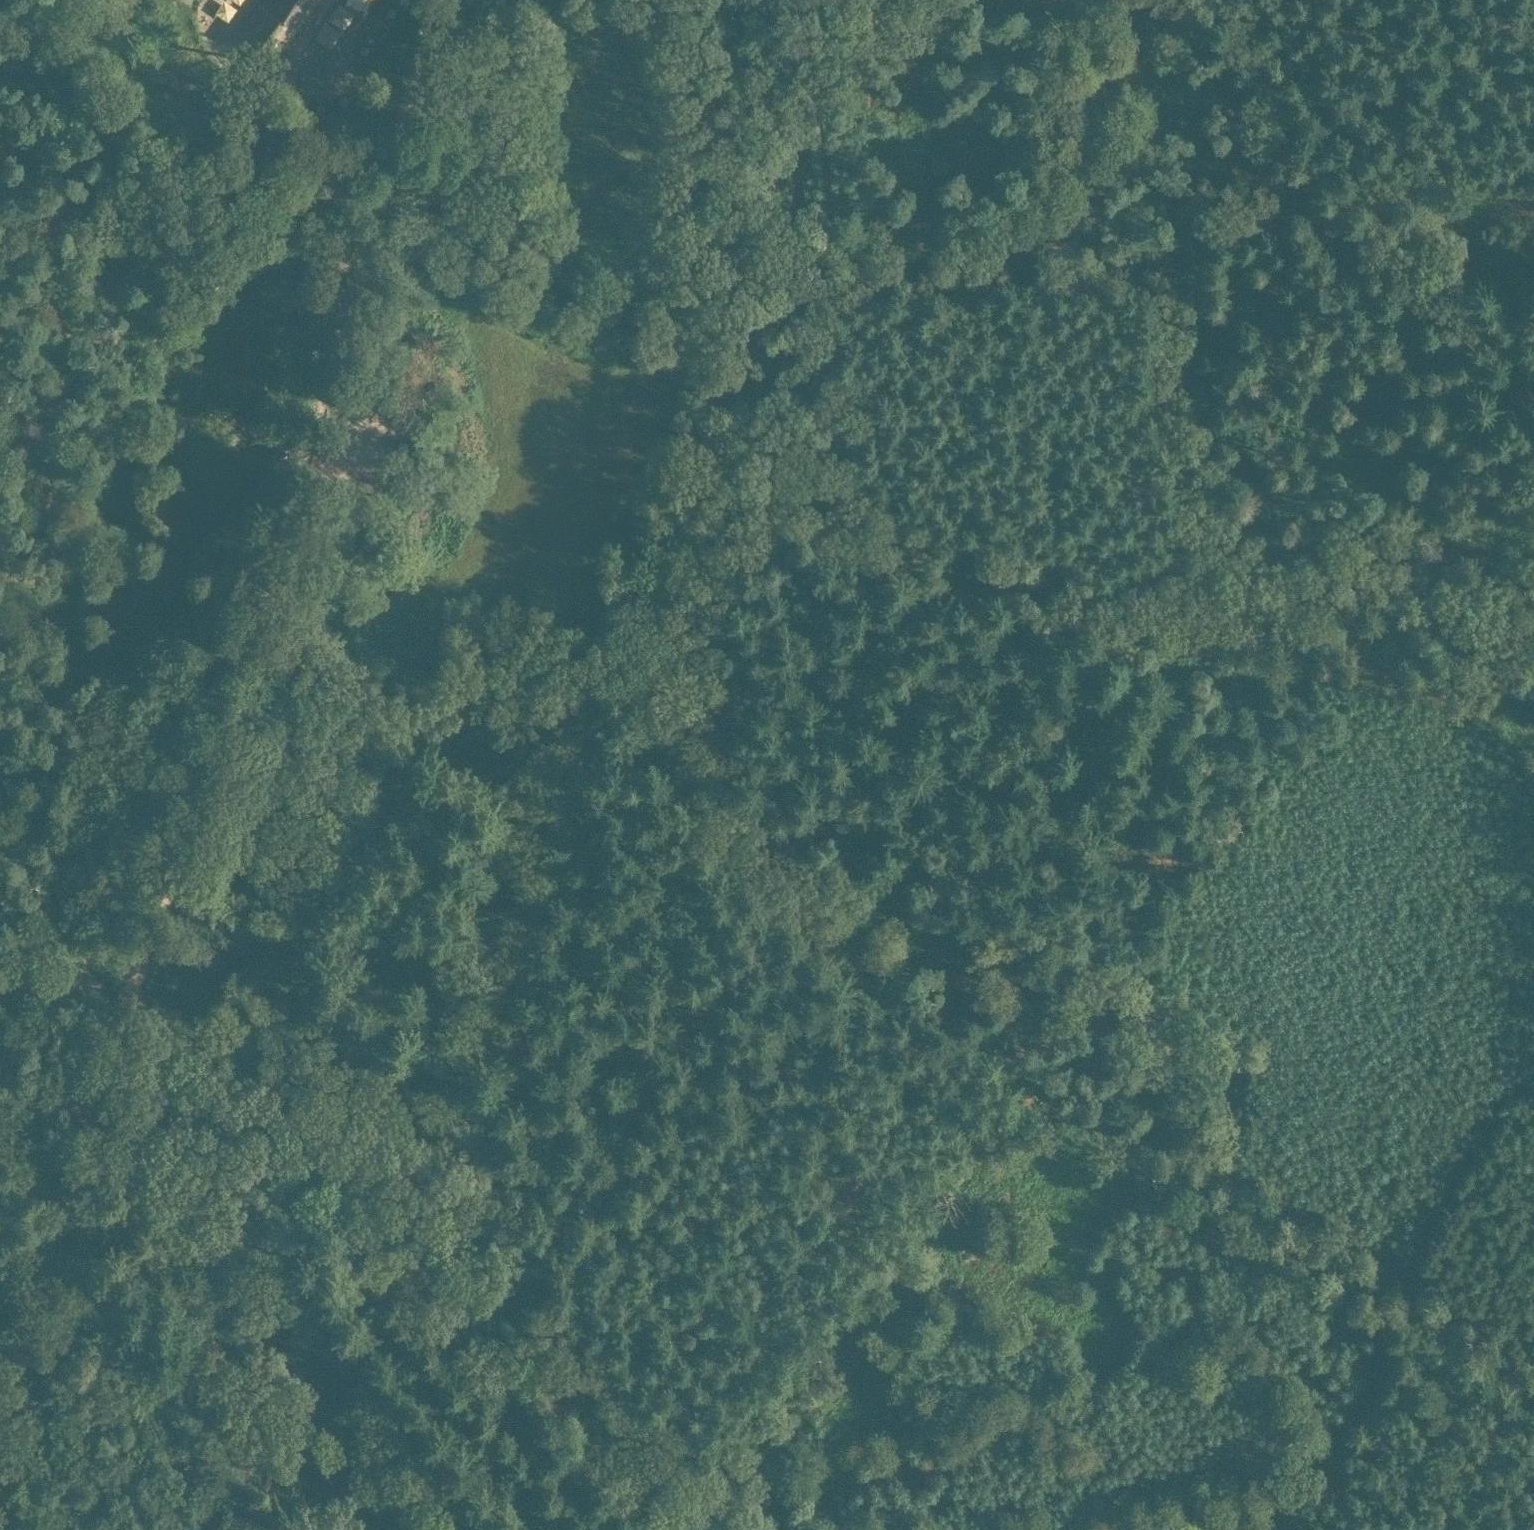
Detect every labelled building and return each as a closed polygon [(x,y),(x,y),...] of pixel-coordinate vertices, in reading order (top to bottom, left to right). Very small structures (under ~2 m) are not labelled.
[(266,52),(273,58),(313,0),(326,2),(327,0),(264,0),(240,35),(257,46),(251,54),(260,60),(266,52)] [(318,54),(333,47),(327,33),(312,40),(318,54)]
